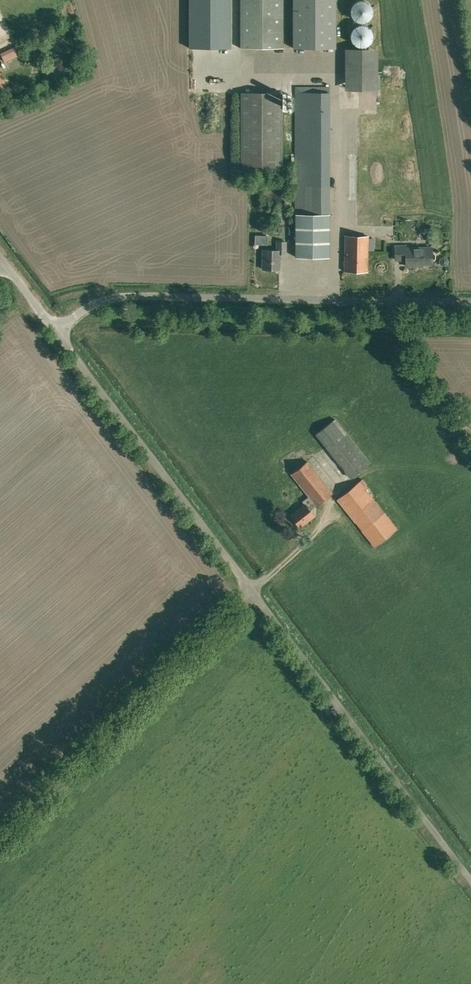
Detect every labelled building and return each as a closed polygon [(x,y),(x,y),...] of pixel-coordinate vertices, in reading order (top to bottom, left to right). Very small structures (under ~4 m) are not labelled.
[(189,48),(230,48),(230,0),(189,0),(189,48)] [(283,0),(240,0),(240,49),(283,49),(283,0)] [(293,48),(335,48),(335,0),(293,0),(293,48)] [(365,24),(367,23),(369,22),(371,21),(372,19),(373,18),(374,16),(375,14),(375,12),(374,10),(373,8),(372,6),(371,4),(369,3),(367,2),(365,2),(363,2),(361,2),(359,3),(357,4),(356,5),(354,7),(353,9),(353,11),(353,13),(353,15),(353,17),(354,19),(356,20),(357,22),(359,23),(361,23),(363,24),(365,24)] [(364,24),(364,30),(354,30),(354,42),(373,42),(373,25),(364,24)] [(381,46),(348,46),(347,87),(380,88),(381,46)] [(19,48),(2,56),(5,62),(21,54),(19,48)] [(330,92),(330,87),(295,87),(295,248),(295,257),(330,257),(330,92)] [(282,93),(242,93),(242,173),(282,173),(282,93)] [(374,239),(368,238),(368,236),(345,236),(344,271),(367,271),(368,251),(375,251),(374,239)] [(285,254),(285,242),(277,241),(277,250),(263,250),(262,269),(279,269),(280,253),(285,254)] [(418,264),(432,264),(432,248),(424,248),(424,247),(407,247),(407,245),(396,245),(396,259),(407,259),(407,266),(418,265),(418,264)] [(370,463),(335,418),(315,434),(325,447),(350,478),(370,463)] [(310,510),(332,493),(307,461),(291,474),(309,496),(302,501),(304,504),(290,515),(300,527),(314,516),(310,510)] [(363,479),(360,481),(337,500),(375,547),(397,529),(364,487),(367,484),(363,479)] [(390,828),(377,849),(381,851),(394,830),(390,828)]
